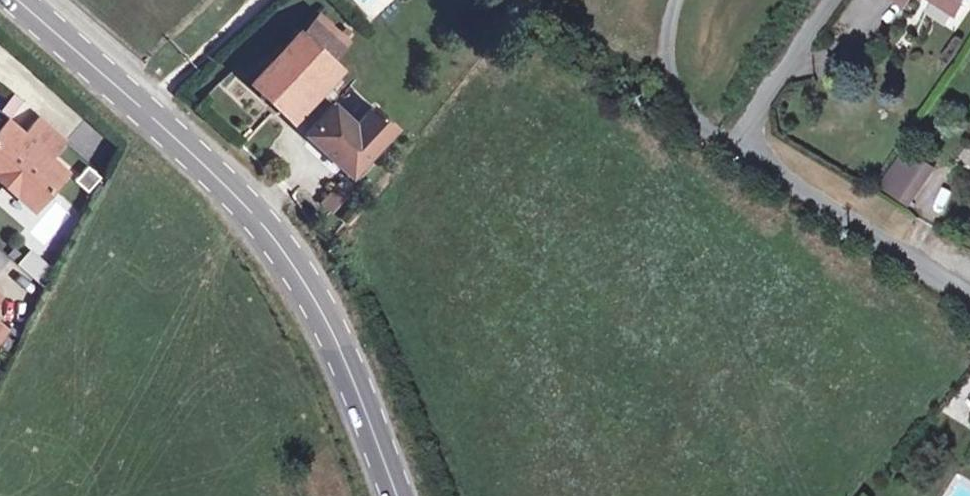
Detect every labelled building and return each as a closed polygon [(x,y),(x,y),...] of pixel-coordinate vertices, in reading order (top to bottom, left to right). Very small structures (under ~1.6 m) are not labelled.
[(956,16),(967,0),(932,0),(956,16)] [(316,15),(299,32),(330,61),(346,42),(316,15)] [(298,31),(250,82),(283,113),(331,61),(330,61),(299,32),(298,31)] [(332,105),(305,133),(349,173),(350,175),(394,127),(372,107),(355,126),(332,105)] [(0,128),(0,170),(9,177),(20,186),(15,193),(33,209),(61,176),(50,167),(48,169),(42,164),(52,154),(64,140),(51,128),(38,117),(22,135),(17,142),(11,137),(13,134),(2,125),(0,128)] [(6,121),(2,125),(13,134),(11,137),(17,142),(22,135),(6,121)] [(906,152),(883,186),(909,204),(933,170),(906,152)] [(52,154),(42,164),(48,169),(50,167),(61,176),(68,168),(52,154)] [(97,176),(86,167),(74,180),(85,190),(97,176)] [(15,193),(20,186),(9,177),(0,170),(0,180),(15,193)] [(336,186),(329,194),(339,203),(347,195),(336,186)] [(329,194),(321,203),(331,213),(339,203),(329,194)] [(30,248),(16,265),(38,284),(52,267),(30,248)]
